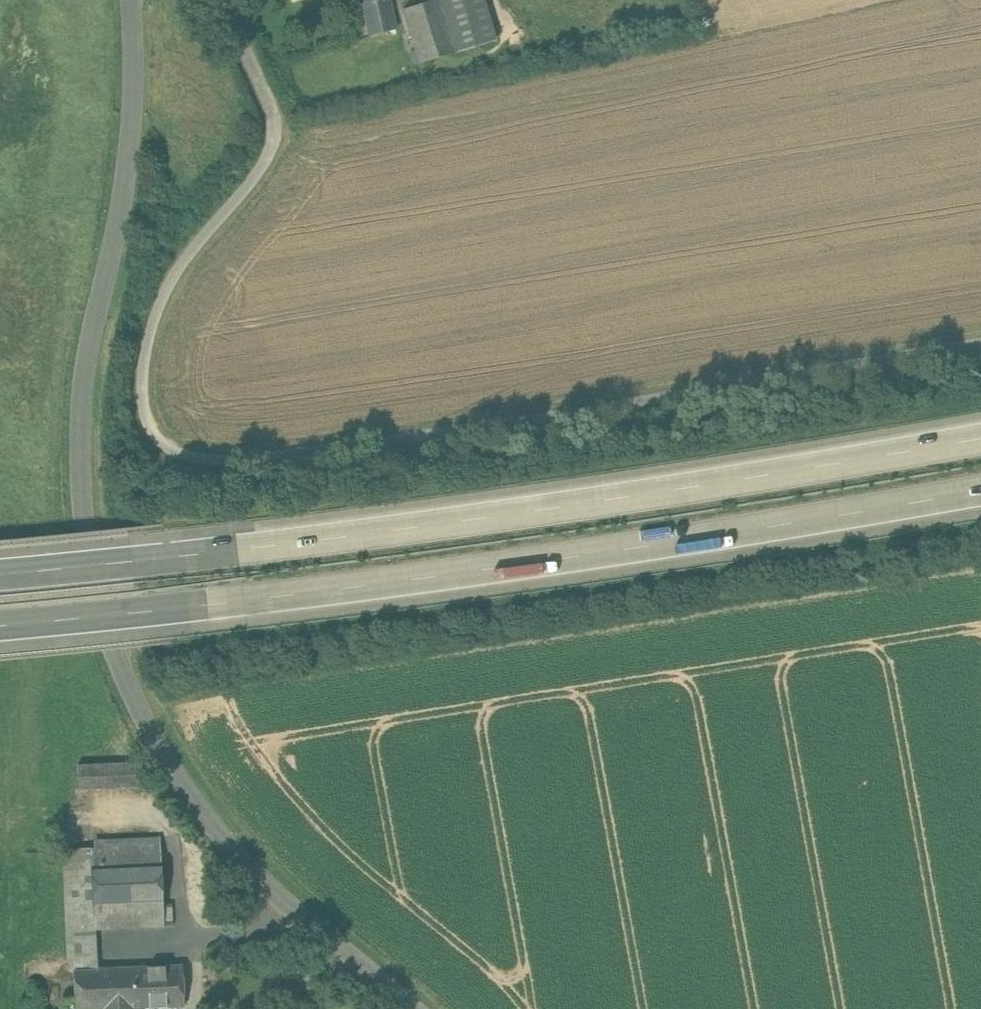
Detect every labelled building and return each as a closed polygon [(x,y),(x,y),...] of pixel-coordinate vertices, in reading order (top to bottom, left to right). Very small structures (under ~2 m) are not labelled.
[(370,36),(396,29),(390,0),(362,0),(370,36)] [(404,9),(420,63),(456,51),(441,0),(432,0),(420,4),(404,9)] [(456,51),(499,39),(487,0),(441,0),(456,51)] [(137,762),(77,765),(78,788),(152,785),(137,762)] [(95,847),(64,848),(69,959),(74,959),(98,957),(96,928),(165,926),(161,836),(94,839),(95,847)] [(59,842),(49,842),(49,852),(59,852),(59,842)] [(74,959),(76,1008),(86,1008),(100,1008),(99,969),(98,957),(74,959)] [(183,966),(132,968),(134,1007),(138,1007),(185,1005),(183,966)] [(99,969),(100,1008),(138,1008),(138,1007),(134,1007),(132,968),(99,969)]
